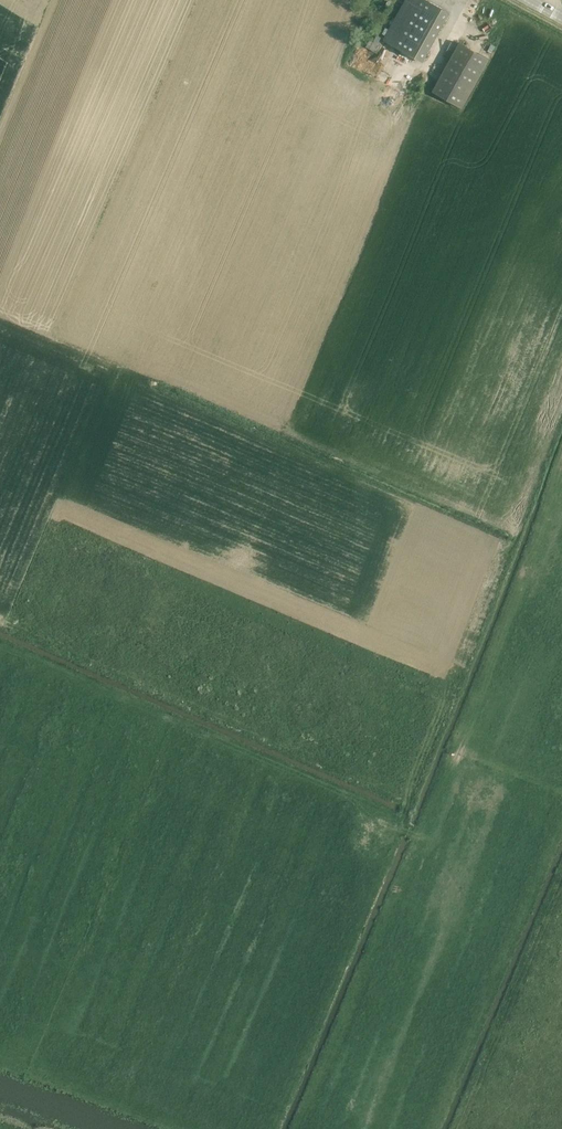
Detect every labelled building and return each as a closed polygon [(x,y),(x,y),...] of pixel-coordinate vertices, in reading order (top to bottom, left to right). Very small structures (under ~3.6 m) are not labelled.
[(383,40),(423,62),(450,13),(427,0),(405,0),(383,40)] [(368,29),(364,37),(370,40),(366,46),(378,53),(382,46),(379,44),(382,38),(370,32),(371,30),(368,29)] [(460,43),(433,92),(462,108),(490,59),(460,43)]
